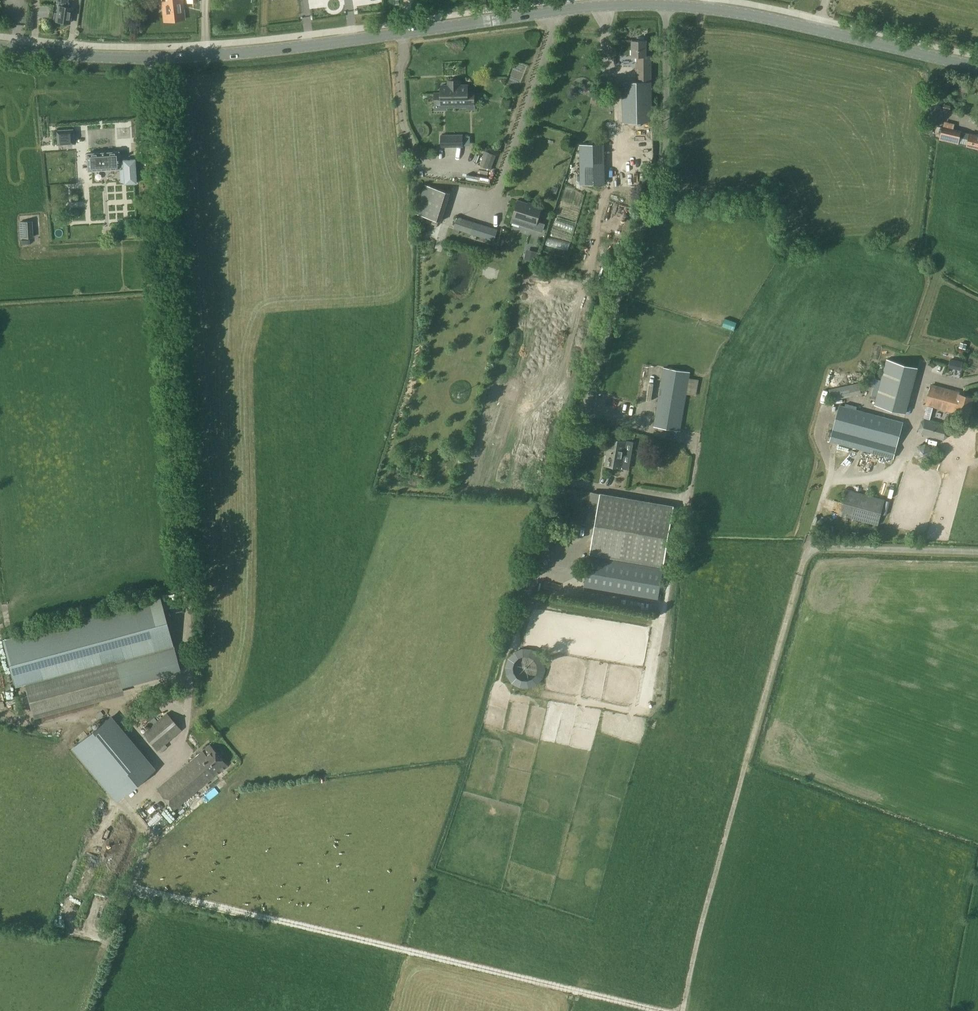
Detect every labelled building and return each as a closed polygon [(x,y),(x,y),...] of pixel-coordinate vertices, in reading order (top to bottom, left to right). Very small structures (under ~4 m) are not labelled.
[(70,23),(72,7),(65,6),(66,0),(56,0),(59,1),(59,6),(57,21),(70,23)] [(164,21),(185,19),(183,0),(161,0),(164,21)] [(313,13),(306,13),(306,20),(338,18),(337,5),(313,6),(313,13)] [(631,30),(632,40),(642,40),(642,30),(631,30)] [(623,82),(623,95),(624,122),(653,122),(652,95),(652,81),(651,55),(646,55),(646,40),(633,40),(633,57),(637,57),(637,69),(636,69),(636,82),(623,82)] [(460,80),(449,80),(449,85),(441,85),(442,93),(435,93),(436,104),(442,104),(442,102),(455,102),(455,104),(455,102),(467,101),(468,104),(474,103),(474,92),(468,93),(468,85),(460,85),(460,80)] [(932,126),(932,118),(922,117),(922,125),(932,126)] [(961,131),(943,127),(940,139),(958,143),(961,131)] [(73,129),(56,130),(57,145),(74,144),(73,129)] [(967,145),(967,146),(977,149),(977,135),(970,133),(967,145)] [(441,147),(463,147),(463,134),(441,134),(441,147)] [(119,151),(87,153),(88,170),(120,168),(119,166),(123,166),(124,184),(136,183),(135,159),(123,160),(123,161),(119,162),(119,151)] [(494,155),(486,152),(480,165),(488,168),(494,155)] [(441,221),(450,192),(425,184),(416,213),(427,217),(429,217),(439,220),(441,221)] [(512,222),(543,232),(545,223),(537,221),(542,206),(534,204),(533,205),(519,200),(512,222)] [(32,221),(20,221),(21,238),(33,237),(32,221)] [(474,223),(471,233),(494,240),(497,230),(474,223)] [(527,249),(524,259),(535,262),(538,252),(527,249)] [(961,370),(963,361),(950,358),(948,367),(961,370)] [(905,416),(917,370),(886,363),(874,408),(905,416)] [(680,430),(690,372),(664,368),(655,426),(680,430)] [(829,389),(831,401),(862,394),(860,383),(829,389)] [(969,415),(974,397),(960,393),(931,385),(926,404),(955,412),(955,411),(969,415)] [(903,422),(840,406),(830,442),(894,459),(903,422)] [(921,434),(944,440),(948,437),(950,429),(949,425),(925,419),(921,421),(919,429),(921,434)] [(610,438),(606,465),(622,468),(627,441),(610,438)] [(913,440),(909,456),(925,459),(928,444),(913,440)] [(843,471),(852,456),(846,452),(837,468),(843,471)] [(878,526),(885,499),(847,489),(840,515),(878,526)] [(591,554),(664,566),(674,506),(601,493),(591,554)] [(553,554),(568,557),(569,551),(554,548),(553,554)] [(658,599),(663,569),(590,556),(585,586),(658,599)] [(159,597),(2,640),(15,688),(26,685),(33,710),(180,669),(159,597)] [(143,733),(157,750),(181,729),(167,713),(143,733)] [(55,726),(66,722),(62,714),(52,718),(55,726)] [(20,715),(14,718),(18,725),(24,722),(20,715)] [(119,800),(151,772),(106,719),(74,747),(119,800)] [(157,789),(174,810),(227,765),(210,745),(157,789)] [(142,818),(152,808),(144,801),(135,811),(142,818)]
